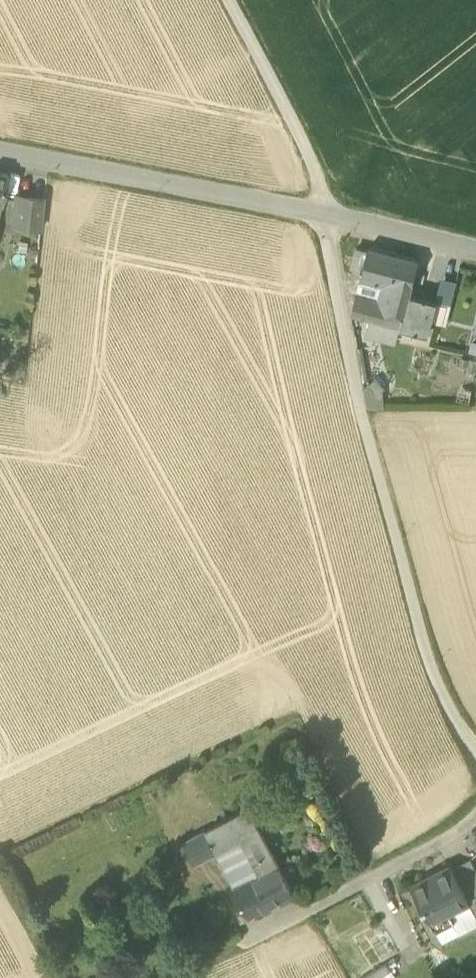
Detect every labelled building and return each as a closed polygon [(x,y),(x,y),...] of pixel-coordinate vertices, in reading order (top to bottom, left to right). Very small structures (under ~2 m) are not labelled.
[(13,226),(41,229),(44,200),(16,196),(13,226)] [(361,277),(390,285),(411,290),(419,261),(369,248),(368,252),(356,249),(352,268),(363,271),(361,277)] [(390,285),(361,277),(357,293),(378,298),(381,287),(389,289),(390,285)] [(380,323),(400,329),(409,295),(410,295),(411,290),(390,285),(389,289),(381,287),(378,298),(376,304),(384,306),(380,323)] [(370,321),(380,323),(384,306),(376,304),(378,298),(357,293),(351,316),(370,321)] [(427,336),(431,322),(436,302),(410,295),(409,295),(400,329),(427,336)] [(450,305),(436,302),(431,322),(445,326),(450,305)] [(380,323),(370,321),(366,337),(396,344),(400,329),(380,323)] [(366,408),(383,406),(381,380),(364,382),(366,408)] [(182,844),(192,864),(216,852),(240,840),(260,829),(250,810),(182,844)] [(240,840),(258,876),(279,866),(260,829),(240,840)] [(216,852),(234,888),(258,876),(240,840),(216,852)] [(469,901),(475,897),(475,870),(475,869),(470,858),(452,868),(469,901)] [(234,888),(248,915),(292,893),(279,866),(258,876),(234,888)] [(412,888),(429,922),(449,911),(469,901),(452,868),(412,888)] [(475,922),(475,914),(469,901),(449,911),(454,921),(459,930),(475,922)] [(454,921),(449,911),(429,922),(435,932),(454,921)] [(391,972),(386,964),(363,977),(382,977),(391,972)]
